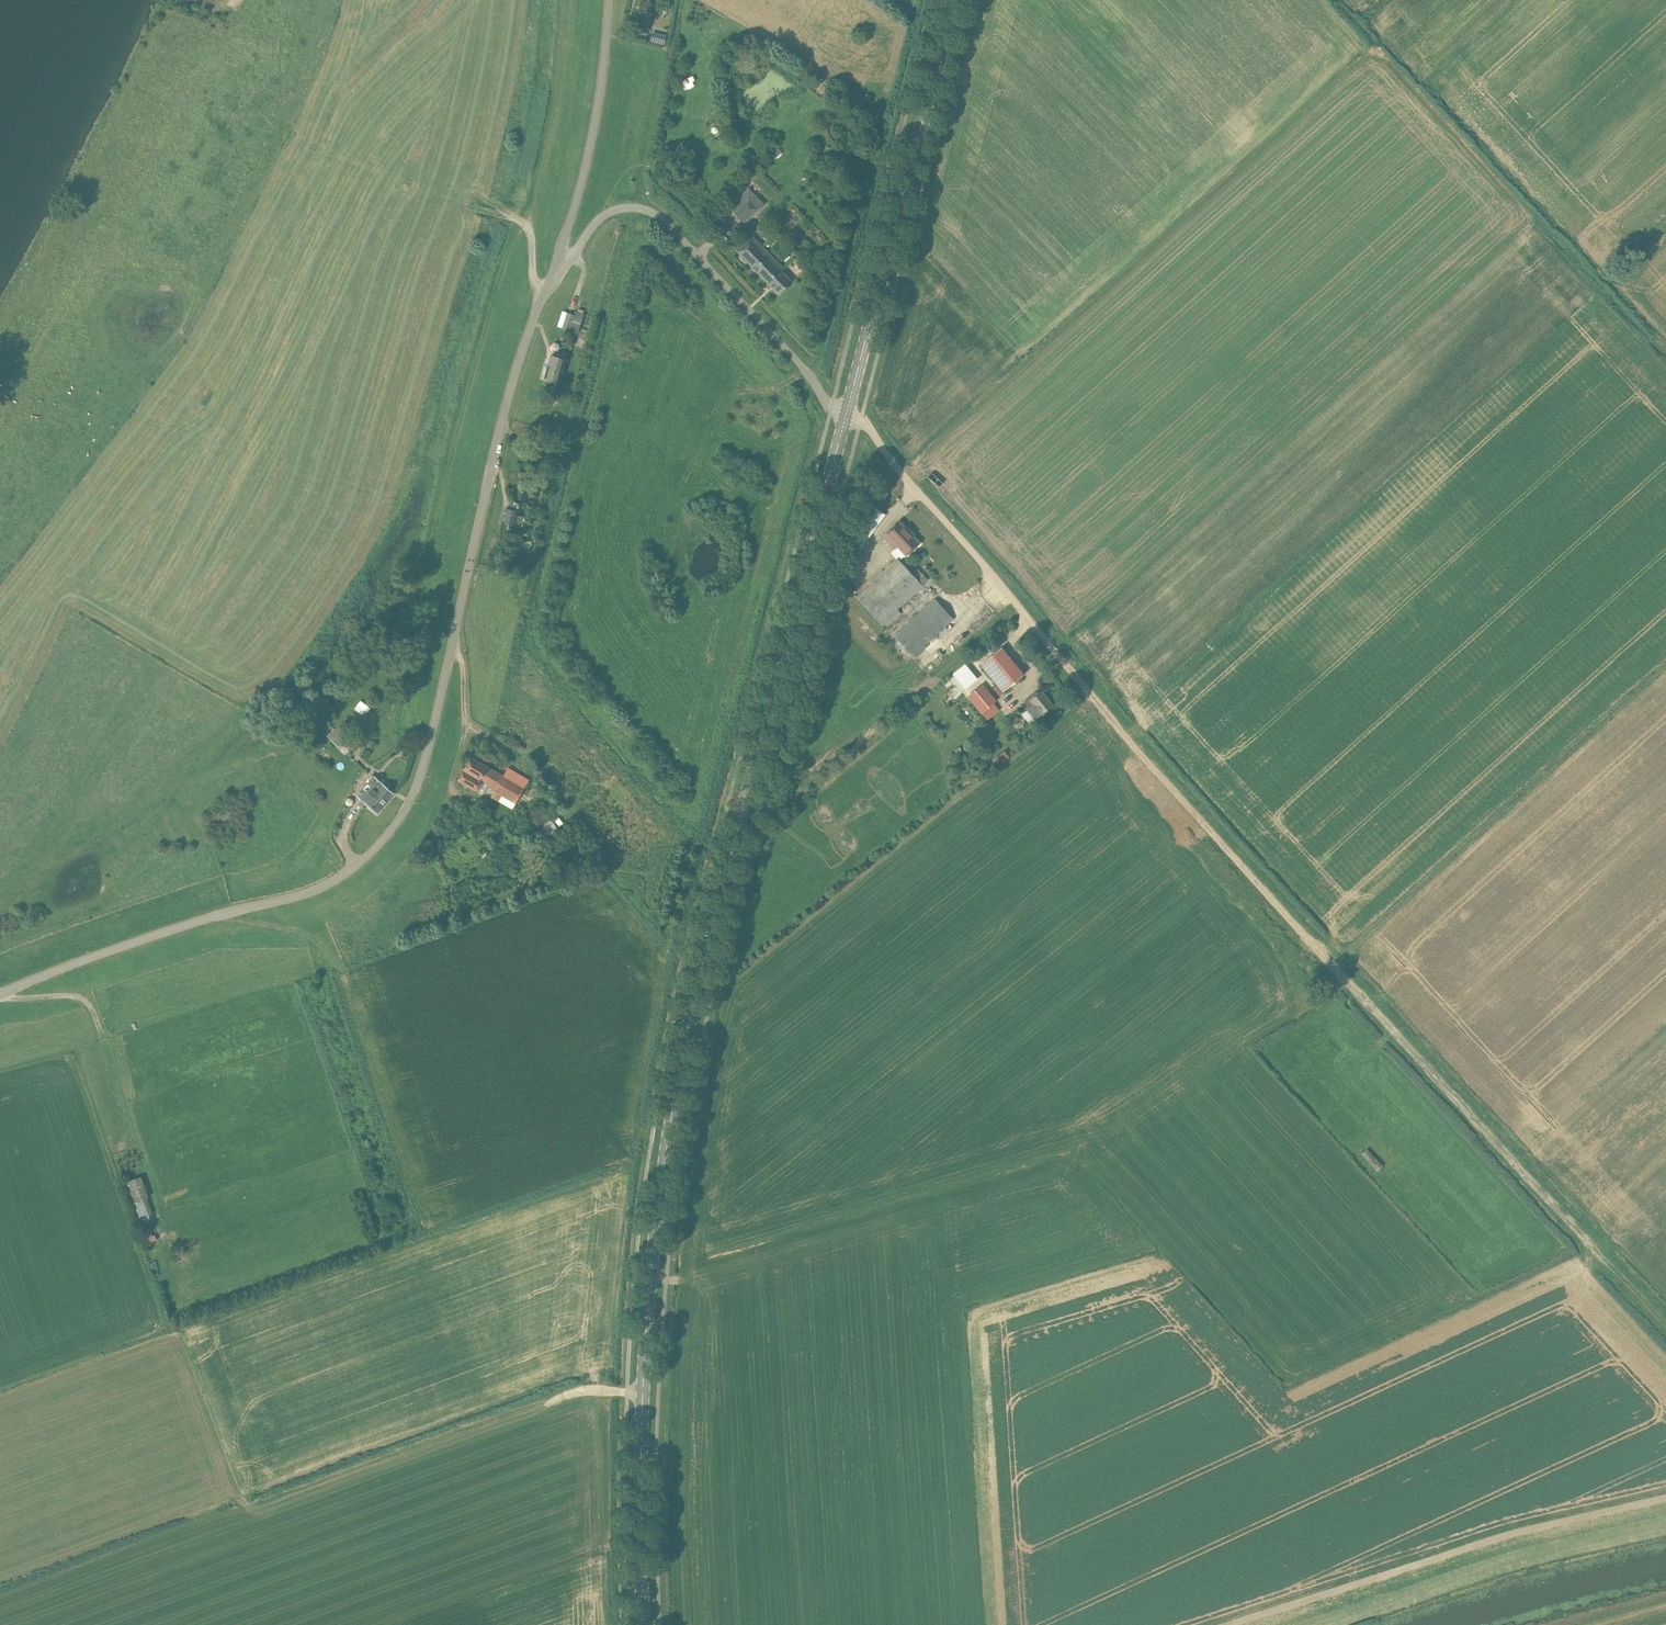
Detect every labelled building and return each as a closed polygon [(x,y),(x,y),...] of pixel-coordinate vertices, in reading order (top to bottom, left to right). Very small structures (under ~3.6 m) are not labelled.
[(651,40),(667,42),(668,33),(652,32),(651,40)] [(742,195),(729,208),(744,223),(760,208),(753,200),(757,196),(749,188),(745,192),(742,195)] [(765,224),(760,229),(765,234),(770,229),(765,224)] [(784,269),(751,235),(744,242),(736,250),(779,294),(787,286),(792,282),(782,271),(784,269)] [(567,312),(562,328),(578,333),(584,314),(575,311),(574,314),(567,312)] [(561,358),(551,355),(544,378),(555,381),(558,382),(565,359),(561,358)] [(558,427),(556,433),(564,435),(566,429),(558,427)] [(528,489),(518,486),(515,499),(524,502),(528,489)] [(506,508),(502,523),(506,524),(505,526),(506,527),(504,533),(510,535),(512,528),(509,527),(509,525),(521,528),(523,522),(524,516),(518,515),(519,511),(516,511),(506,508)] [(919,544),(898,521),(883,535),(895,548),(898,545),(907,555),(919,544)] [(908,570),(897,559),(856,598),(863,606),(885,629),(901,614),(897,609),(920,587),(928,580),(913,565),(908,570)] [(953,618),(935,599),(894,636),(913,656),(953,618)] [(1023,674),(1001,647),(980,664),(997,684),(993,687),(998,693),(1002,690),(1003,691),(1023,674)] [(951,674),(966,688),(977,679),(965,663),(951,674)] [(982,685),(968,696),(982,713),(984,715),(988,720),(1000,710),(994,703),(996,701),(982,685)] [(1027,710),(1034,719),(1053,704),(1041,690),(1037,693),(1035,692),(1027,699),(1024,701),(1029,708),(1027,710)] [(350,736),(340,725),(328,736),(338,747),(350,736)] [(471,757),(459,778),(468,784),(478,790),(483,782),(488,785),(496,789),(495,791),(515,803),(524,788),(503,776),(495,771),(480,763),(471,757)] [(378,777),(373,773),(370,776),(373,778),(358,796),(377,813),(394,794),(376,778),(378,777)] [(540,826),(550,819),(540,805),(530,812),(540,826)] [(550,819),(540,826),(539,827),(547,838),(558,830),(550,819)] [(483,850),(478,855),(482,859),(487,854),(483,850)] [(1383,1166),(1367,1149),(1362,1154),(1377,1171),(1383,1166)] [(154,1214),(141,1177),(122,1183),(129,1204),(132,1203),(138,1220),(154,1214)]
